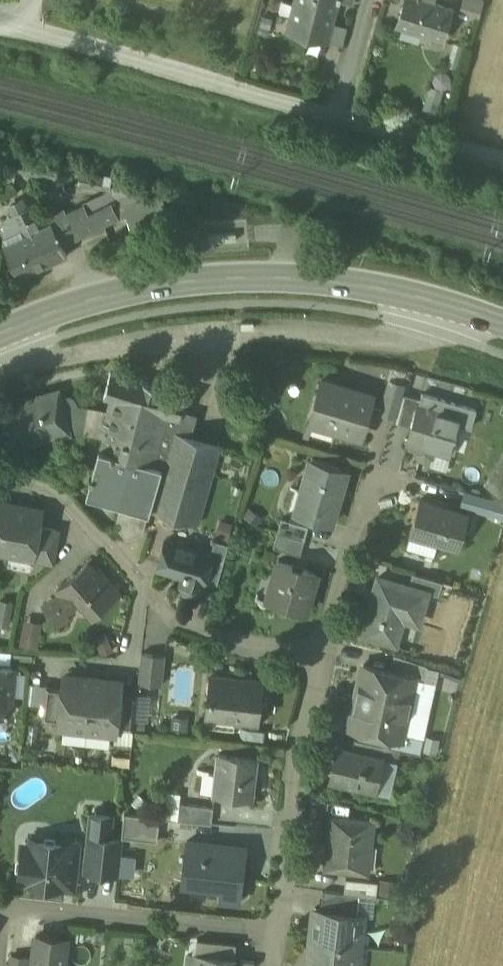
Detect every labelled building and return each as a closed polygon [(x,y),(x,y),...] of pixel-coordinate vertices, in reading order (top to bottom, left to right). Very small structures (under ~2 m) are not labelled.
[(287,29),(343,45),(349,22),(336,18),(340,0),(295,0),(287,29)] [(396,28),(445,41),(455,1),(453,0),(404,0),(396,28)] [(462,1),(484,8),(486,0),(463,0),(462,1)] [(447,66),(445,66),(441,66),(438,69),(437,74),(438,77),(440,80),(444,81),(446,81),(449,80),(451,78),(452,73),(452,71),(450,68),(447,66)] [(446,86),(433,81),(424,110),(437,115),(446,86)] [(29,206),(25,208),(22,200),(11,206),(14,213),(14,214),(24,235),(40,228),(29,206)] [(72,216),(58,221),(68,241),(81,235),(72,216)] [(24,235),(4,245),(20,278),(67,255),(51,222),(40,228),(24,235)] [(236,233),(209,234),(209,241),(237,240),(236,233)] [(185,393),(110,372),(104,396),(111,397),(107,412),(76,407),(77,404),(73,397),(66,396),(60,397),(69,428),(103,435),(104,427),(107,428),(100,451),(92,476),(89,476),(88,479),(91,480),(88,490),(122,500),(115,524),(126,537),(142,532),(148,512),(149,509),(150,509),(172,431),(189,436),(195,416),(181,412),(181,410),(185,393)] [(403,383),(391,379),(388,388),(401,392),(403,383)] [(373,395),(321,380),(309,420),(357,434),(364,409),(369,410),(373,395)] [(388,388),(387,388),(381,411),(394,415),(401,393),(401,392),(388,388)] [(58,389),(25,398),(25,399),(1,406),(5,422),(2,423),(3,426),(6,425),(12,448),(69,432),(69,428),(60,397),(58,389)] [(421,399),(401,393),(394,415),(392,421),(406,425),(408,419),(413,421),(419,402),(420,402),(421,399)] [(420,402),(419,402),(413,421),(408,440),(450,452),(460,417),(439,411),(440,408),(420,402)] [(189,436),(172,431),(150,509),(198,523),(220,444),(189,436)] [(347,469),(311,459),(301,491),(308,493),(302,514),(331,523),(347,469)] [(493,498),(465,490),(461,504),(489,513),(493,498)] [(470,512),(420,498),(407,546),(433,553),(437,541),(459,547),(470,512)] [(493,498),(489,513),(502,517),(502,501),(493,498)] [(0,502),(0,551),(11,553),(17,548),(32,551),(34,551),(38,526),(41,510),(0,502)] [(310,525),(282,517),(278,532),(305,540),(310,525)] [(59,530),(38,526),(34,551),(32,551),(30,559),(53,563),(59,530)] [(305,540),(278,532),(274,546),(301,554),(305,540)] [(212,554),(166,540),(157,569),(183,577),(181,586),(186,593),(194,595),(201,592),(203,583),(205,584),(205,582),(214,555),(212,554)] [(228,544),(216,541),(212,554),(214,555),(205,582),(216,585),(228,544)] [(317,571),(278,560),(273,578),(279,580),(273,602),(306,612),(317,571)] [(88,563),(58,590),(59,592),(61,594),(56,599),(62,605),(75,594),(83,603),(94,615),(119,592),(106,577),(103,579),(88,563)] [(443,581),(414,572),(410,583),(429,588),(428,590),(439,593),(443,581)] [(410,583),(380,574),(363,631),(397,641),(405,616),(419,621),(428,590),(429,588),(410,583)] [(62,605),(56,599),(61,594),(59,592),(42,607),(61,627),(70,618),(69,616),(83,603),(75,594),(62,605)] [(10,624),(12,599),(0,598),(0,623),(10,624)] [(19,641),(39,645),(45,620),(25,616),(19,641)] [(165,656),(141,654),(138,681),(162,684),(165,656)] [(428,665),(394,654),(390,670),(414,676),(414,677),(424,680),(428,665)] [(390,670),(363,664),(350,723),(364,727),(363,731),(378,734),(381,733),(381,730),(386,731),(402,735),(402,732),(414,677),(414,676),(390,670)] [(8,713),(12,668),(0,666),(0,713),(8,713)] [(92,678),(64,675),(63,686),(59,722),(59,726),(87,729),(92,678)] [(261,681),(212,675),(207,716),(256,723),(261,681)] [(120,681),(92,678),(87,729),(115,732),(115,728),(119,692),(120,681)] [(45,684),(41,720),(59,722),(63,686),(45,684)] [(137,694),(119,692),(115,728),(133,730),(137,694)] [(134,724),(150,726),(154,696),(139,694),(134,724)] [(424,737),(402,732),(402,735),(386,731),(383,745),(384,745),(420,754),(424,737)] [(70,758),(73,744),(52,739),(49,753),(70,758)] [(383,745),(354,739),(352,750),(381,757),(384,745),(383,745)] [(352,750),(337,747),(330,778),(375,788),(382,757),(352,750)] [(256,757),(219,752),(214,793),(251,798),(256,757)] [(182,793),(167,792),(164,817),(179,819),(181,804),(182,793)] [(213,807),(181,804),(179,819),(211,823),(213,807)] [(158,817),(125,813),(122,836),(155,839),(158,817)] [(111,816),(91,814),(85,871),(117,874),(120,839),(109,838),(111,816)] [(374,820),(332,816),(326,867),(368,871),(374,820)] [(78,843),(31,837),(29,854),(21,854),(18,882),(64,887),(65,877),(74,878),(78,843)] [(234,846),(187,841),(183,875),(210,879),(211,877),(223,878),(221,898),(240,900),(244,857),(233,856),(234,846)] [(378,882),(347,879),(345,893),(358,894),(376,896),(378,882)] [(345,893),(322,890),(320,910),(356,914),(358,894),(345,893)] [(320,910),(314,910),(311,940),(358,946),(362,915),(320,910)] [(35,936),(32,965),(63,965),(66,939),(35,936)] [(311,940),(308,965),(356,965),(358,946),(311,940)] [(194,953),(193,965),(232,965),(233,957),(194,953)] [(11,954),(10,965),(26,965),(27,956),(11,954)]
